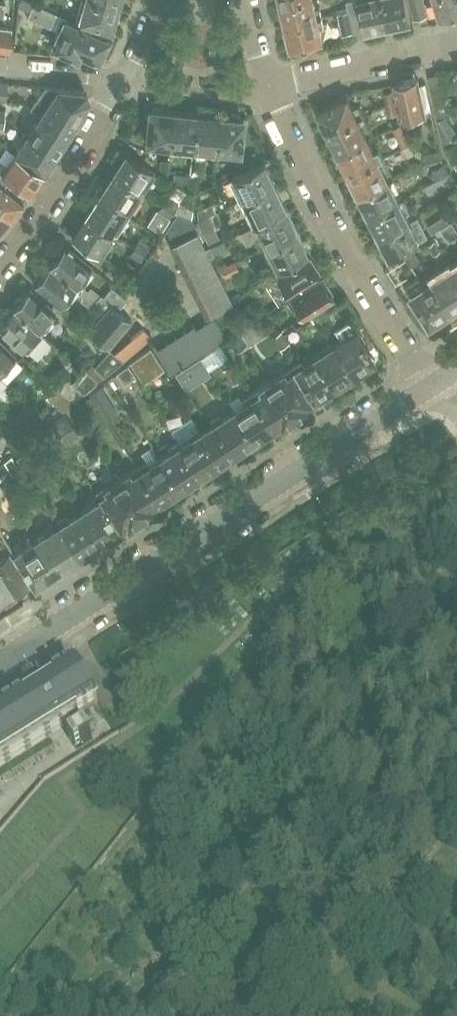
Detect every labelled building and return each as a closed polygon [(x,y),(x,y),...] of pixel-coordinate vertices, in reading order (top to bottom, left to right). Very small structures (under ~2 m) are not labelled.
[(111,38),(65,18),(34,3),(34,4),(24,0),(21,0),(18,6),(15,30),(28,34),(33,20),(50,27),(50,26),(59,30),(52,46),(77,57),(77,56),(81,58),(83,53),(96,59),(102,56),(111,38)] [(111,28),(111,29),(117,6),(96,0),(85,0),(79,20),(111,28)] [(287,23),(318,17),(314,0),(288,0),(282,1),(287,23)] [(365,29),(359,0),(356,0),(347,2),(349,10),(354,31),(365,29)] [(365,29),(389,24),(383,0),(359,0),(365,29)] [(407,0),(383,0),(389,24),(412,19),(407,0)] [(424,0),(413,0),(411,0),(415,18),(428,15),(424,0)] [(441,15),(456,10),(456,11),(456,0),(437,0),(441,15)] [(12,23),(3,22),(5,3),(0,2),(0,50),(9,50),(12,23)] [(343,34),(354,31),(349,10),(338,13),(343,34)] [(287,23),(293,46),(323,38),(318,17),(287,23)] [(429,75),(439,116),(446,116),(451,115),(442,72),(429,75)] [(426,111),(422,92),(419,78),(396,83),(404,123),(414,121),(413,114),(426,111)] [(30,108),(37,112),(40,114),(67,132),(89,97),(85,90),(46,86),(30,108)] [(396,102),(394,90),(384,92),(387,104),(396,102)] [(319,111),(330,132),(363,115),(359,106),(354,108),(348,96),(319,111)] [(398,113),(396,102),(387,104),(389,114),(398,113)] [(146,142),(157,143),(156,147),(170,149),(173,111),(149,109),(146,142)] [(182,145),(193,146),(196,113),(173,111),(170,149),(182,150),(182,145)] [(34,124),(27,133),(55,151),(67,132),(40,114),(37,112),(30,122),(34,124)] [(193,146),(204,147),(203,152),(215,153),(218,116),(196,113),(193,146)] [(330,132),(340,152),(369,138),(363,126),(368,124),(363,115),(330,132)] [(243,118),(218,116),(215,153),(228,154),(228,150),(240,151),(243,118)] [(445,143),(456,138),(456,133),(446,116),(439,116),(442,131),(444,143),(445,143)] [(398,136),(403,146),(411,142),(405,132),(398,136)] [(27,133),(15,153),(43,171),(55,151),(27,133)] [(340,152),(350,173),(384,156),(379,147),(375,149),(369,138),(340,152)] [(408,156),(416,152),(411,142),(403,146),(408,156)] [(455,164),(456,163),(456,143),(446,148),(454,164),(455,164)] [(442,158),(440,149),(420,153),(425,162),(442,158)] [(246,164),(260,158),(256,150),(242,157),(246,164)] [(125,152),(113,172),(141,190),(154,170),(125,152)] [(2,172),(30,191),(43,171),(15,153),(8,163),(4,161),(0,168),(0,171),(2,172)] [(360,194),(393,177),(394,177),(384,156),(350,173),(360,194)] [(160,159),(159,167),(167,172),(169,160),(160,159)] [(232,176),(237,187),(234,189),(239,201),(243,199),(243,198),(272,184),(261,162),(232,176)] [(445,162),(444,163),(433,169),(435,172),(429,176),(432,182),(442,176),(442,177),(451,172),(445,162)] [(113,172),(99,192),(127,210),(141,190),(113,172)] [(456,182),(451,172),(442,177),(448,186),(456,182)] [(188,189),(190,175),(174,173),(173,180),(188,189)] [(190,175),(188,189),(193,192),(197,189),(199,176),(190,175)] [(360,194),(370,213),(399,199),(395,191),(399,189),(393,177),(360,194)] [(0,183),(0,209),(10,217),(23,201),(0,183)] [(243,198),(243,199),(248,209),(245,211),(251,226),(255,224),(285,210),(272,184),(243,198)] [(99,192),(84,216),(112,234),(127,210),(99,192)] [(166,196),(161,203),(173,211),(178,203),(166,196)] [(225,197),(211,203),(197,210),(197,221),(209,215),(215,212),(229,205),(225,197)] [(370,213),(380,233),(409,219),(406,213),(410,211),(404,199),(400,201),(399,199),(370,213)] [(156,210),(166,216),(169,218),(173,211),(161,203),(156,210)] [(10,217),(0,209),(0,229),(10,217)] [(295,231),(285,210),(255,224),(251,226),(240,231),(246,243),(258,237),(262,247),(295,231)] [(166,229),(173,242),(197,230),(192,217),(177,212),(166,229)] [(197,221),(208,243),(220,238),(209,215),(197,221)] [(72,236),(99,254),(112,234),(84,216),(72,236)] [(426,227),(431,234),(447,224),(442,217),(426,227)] [(420,240),(409,219),(380,233),(391,254),(420,240)] [(169,244),(173,252),(201,238),(197,230),(173,242),(169,244)] [(276,268),(277,269),(295,260),(295,258),(306,253),(295,231),(262,247),(268,259),(270,259),(274,269),(276,268)] [(173,252),(177,261),(206,247),(201,238),(173,252)] [(224,240),(206,248),(211,258),(228,249),(224,240)] [(441,250),(435,240),(428,245),(434,254),(441,250)] [(138,241),(133,248),(145,255),(150,248),(149,248),(150,245),(145,242),(144,244),(138,241)] [(90,265),(65,245),(49,264),(74,285),(90,265)] [(211,258),(206,248),(206,247),(177,261),(183,272),(211,258)] [(129,254),(138,260),(141,262),(145,255),(133,248),(129,254)] [(421,259),(416,251),(415,249),(405,256),(410,265),(421,259)] [(257,259),(253,251),(243,256),(247,264),(257,259)] [(183,272),(188,283),(217,269),(211,258),(183,272)] [(279,303),(290,296),(319,277),(307,258),(266,283),(279,303)] [(34,282),(56,300),(59,303),(74,285),(49,264),(34,282)] [(432,276),(452,310),(456,307),(456,273),(454,268),(443,274),(440,270),(432,275),(432,276)] [(188,283),(194,294),(222,280),(217,269),(188,283)] [(432,323),(452,310),(432,276),(424,281),(420,276),(408,284),(411,289),(410,289),(432,323)] [(332,298),(332,297),(319,277),(290,296),(303,316),(332,298)] [(194,294),(199,304),(227,290),(222,280),(194,294)] [(100,294),(95,301),(105,309),(110,303),(118,309),(127,298),(111,286),(103,296),(101,294),(100,294)] [(30,289),(13,307),(37,328),(38,327),(43,331),(51,321),(47,318),(54,310),(30,289)] [(81,290),(79,293),(83,296),(80,299),(90,307),(94,301),(81,290)] [(222,306),(232,300),(227,290),(199,304),(205,316),(212,312),(212,313),(223,307),(222,306)] [(132,321),(118,309),(110,303),(105,309),(88,331),(109,348),(110,349),(109,349),(123,361),(124,360),(149,339),(152,337),(143,327),(131,338),(123,331),(132,321)] [(27,350),(43,333),(37,329),(37,328),(13,307),(0,321),(0,327),(21,346),(27,350)] [(212,313),(213,315),(214,315),(222,328),(232,322),(223,307),(212,313)] [(262,314),(267,321),(276,315),(271,308),(262,314)] [(317,316),(323,326),(324,328),(335,321),(328,309),(317,316)] [(214,315),(213,315),(204,321),(218,342),(227,337),(222,328),(214,315)] [(245,324),(246,325),(251,331),(263,324),(258,316),(245,324)] [(204,321),(195,326),(209,348),(218,342),(204,321)] [(335,342),(333,343),(352,374),(374,360),(355,330),(354,330),(348,321),(336,329),(342,338),(339,340),(337,336),(332,339),(335,342)] [(194,323),(184,329),(200,354),(209,348),(195,326),(194,323)] [(310,333),(304,324),(296,329),(302,338),(310,333)] [(184,329),(175,335),(190,360),(200,354),(184,329)] [(287,341),(280,330),(273,335),(280,345),(287,341)] [(241,332),(228,340),(237,354),(250,346),(241,332)] [(164,342),(180,367),(190,360),(175,335),(164,342)] [(171,372),(180,367),(164,342),(155,348),(171,372)] [(314,356),(313,356),(332,386),(352,374),(333,343),(322,350),(320,347),(311,352),(314,356)] [(12,356),(0,344),(0,368),(12,356)] [(130,362),(131,363),(143,383),(164,368),(150,347),(130,362)] [(109,349),(94,367),(104,376),(123,361),(109,349)] [(232,384),(237,380),(241,377),(226,354),(219,359),(225,368),(222,369),(232,384)] [(294,369),(293,370),(312,399),(332,386),(313,356),(293,369),(294,369)] [(196,377),(208,370),(202,358),(189,366),(196,377)] [(112,375),(114,378),(120,384),(135,375),(128,365),(112,375)] [(56,388),(72,403),(85,393),(98,381),(84,370),(73,383),(67,376),(56,388)] [(283,371),(271,379),(294,416),(307,408),(305,404),(312,399),(293,370),(285,374),(283,371)] [(261,391),(253,396),(273,426),(280,422),(282,424),(294,416),(271,379),(258,387),(261,391)] [(105,385),(91,395),(97,403),(111,393),(105,385)] [(63,411),(72,403),(56,388),(48,398),(63,411)] [(74,408),(73,410),(77,417),(97,403),(91,395),(74,408)] [(253,396),(232,409),(252,440),(273,426),(253,396)] [(232,409),(206,426),(226,457),(252,440),(232,409)] [(24,440),(45,423),(36,412),(15,430),(24,440)] [(51,421),(64,442),(78,434),(65,412),(51,421)] [(199,474),(226,457),(206,426),(200,430),(191,416),(171,430),(179,443),(199,474)] [(179,443),(158,457),(178,488),(199,474),(179,443)] [(17,457),(23,465),(37,454),(31,446),(17,457)] [(158,457),(138,470),(158,501),(178,488),(158,457)] [(14,461),(7,465),(13,474),(20,470),(14,461)] [(129,471),(116,479),(140,518),(153,509),(151,505),(158,501),(138,470),(131,474),(129,471)] [(100,497),(119,527),(127,523),(128,526),(140,518),(116,479),(104,487),(106,491),(99,495),(100,497)] [(100,497),(79,510),(100,542),(120,529),(119,527),(100,497)] [(79,510),(58,523),(79,555),(100,542),(79,510)] [(58,523),(34,538),(55,571),(79,555),(58,523)] [(13,552),(22,565),(34,584),(55,571),(34,538),(13,552)] [(1,575),(2,577),(18,567),(9,552),(0,558),(0,576),(1,575)] [(18,567),(2,577),(13,595),(14,596),(30,585),(18,567)] [(100,700),(77,663),(55,677),(58,682),(29,700),(26,695),(0,711),(0,763),(100,700)]
